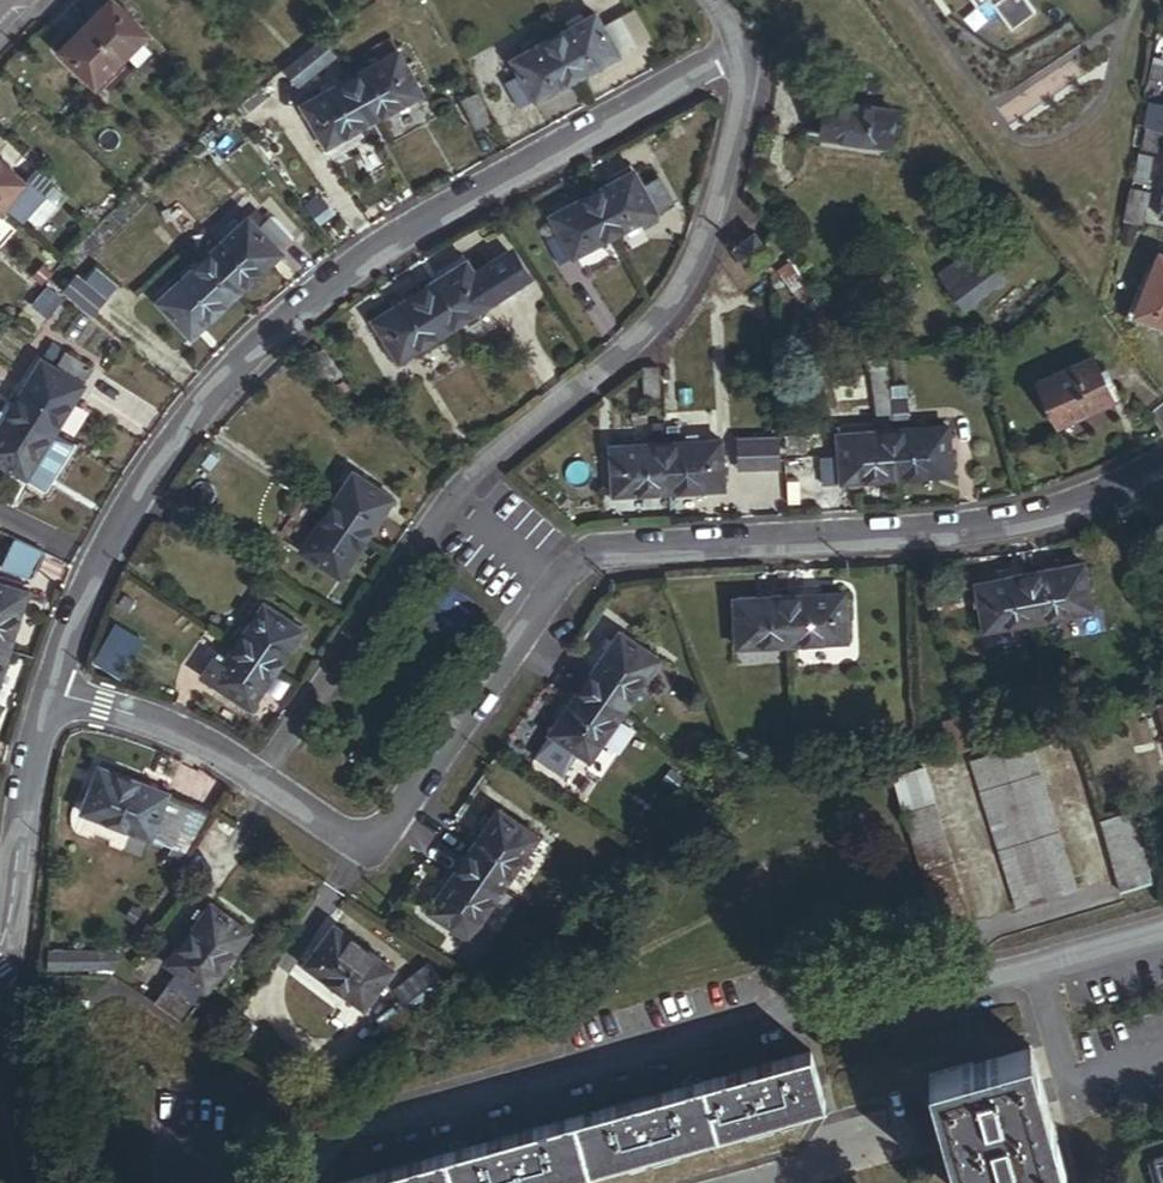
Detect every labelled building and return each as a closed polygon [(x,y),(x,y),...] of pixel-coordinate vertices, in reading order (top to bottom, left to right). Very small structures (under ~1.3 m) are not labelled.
[(984,8),(995,0),(978,0),(984,8)] [(1017,30),(1041,12),(1032,0),(995,0),(1017,30)] [(147,38),(112,2),(86,29),(121,64),(147,38)] [(652,39),(637,12),(622,20),(637,47),(652,39)] [(637,47),(622,20),(604,29),(596,15),(554,39),(578,82),(616,61),(618,57),(637,47)] [(94,91),(121,64),(86,29),(59,56),(94,91)] [(578,82),(554,39),(512,62),(521,80),(507,89),(519,112),(534,104),(536,105),(578,82)] [(301,86),(337,59),(325,41),(288,68),(301,86)] [(423,97),(399,54),(352,80),(376,123),(423,97)] [(376,123),(352,80),(304,107),(328,150),(376,123)] [(491,125),(477,96),(463,102),(477,131),(491,125)] [(889,149),(895,113),(830,102),(824,139),(889,149)] [(1157,103),(1153,102),(1148,122),(1151,123),(1161,125),(1162,126),(1162,105),(1157,103)] [(1155,145),(1161,125),(1151,123),(1145,142),(1155,145)] [(1146,176),(1153,150),(1143,147),(1136,174),(1146,176)] [(28,185),(0,160),(0,211),(3,213),(28,185)] [(641,189),(632,174),(591,197),(616,239),(657,216),(641,189)] [(672,206),(657,180),(641,189),(657,216),(672,206)] [(1144,223),(1151,191),(1132,187),(1125,218),(1144,223)] [(616,239),(591,197),(552,219),(561,235),(577,261),(616,239)] [(293,238),(271,214),(257,228),(280,250),(293,238)] [(237,297),(283,254),(280,250),(257,228),(248,218),(203,262),(237,297)] [(1133,243),(1137,224),(1125,221),(1121,241),(1133,243)] [(577,261),(561,235),(547,242),(562,269),(577,261)] [(752,272),(772,256),(756,235),(736,250),(752,272)] [(968,314),(1006,283),(977,250),(940,281),(968,314)] [(1160,253),(1135,316),(1162,327),(1162,255),(1160,253)] [(447,335),(526,285),(508,256),(475,277),(466,265),(421,293),(447,335)] [(193,339),(237,297),(203,262),(160,305),(193,339)] [(104,303),(74,278),(62,294),(92,319),(104,303)] [(447,335),(421,293),(374,323),(400,365),(447,335)] [(343,377),(326,354),(311,364),(327,388),(343,377)] [(56,434),(96,372),(69,355),(58,371),(44,363),(15,408),(56,434)] [(1122,403),(1105,366),(1044,393),(1060,430),(1122,403)] [(661,400),(660,370),(644,370),(645,401),(661,400)] [(0,418),(0,427),(2,429),(15,408),(9,404),(0,418)] [(26,481),(56,434),(15,408),(2,429),(0,427),(0,465),(26,481)] [(951,475),(948,426),(892,431),(896,480),(951,475)] [(896,480),(892,431),(839,436),(840,458),(823,460),(825,486),(896,480)] [(778,470),(777,436),(752,438),(754,471),(778,470)] [(754,471),(752,438),(736,439),(738,471),(754,471)] [(724,491),(722,443),(667,446),(669,494),(724,491)] [(669,494),(667,446),(611,449),(613,496),(669,494)] [(365,538),(391,500),(352,476),(328,513),(365,538)] [(338,577),(365,538),(328,513),(301,553),(338,577)] [(45,554),(54,536),(25,523),(17,541),(45,554)] [(33,579),(45,554),(17,541),(5,566),(33,579)] [(1092,611),(1084,565),(1030,575),(1038,621),(1092,611)] [(1038,621),(1030,575),(976,584),(985,631),(1038,621)] [(27,594),(0,586),(0,650),(8,652),(27,594)] [(846,643),(843,594),(789,597),(792,647),(846,643)] [(792,647),(789,597),(735,600),(739,650),(792,647)] [(274,671),(302,631),(265,606),(238,646),(274,671)] [(121,673),(141,634),(111,619),(92,658),(121,673)] [(623,711),(657,660),(618,632),(583,685),(623,711)] [(248,709),(274,671),(238,646),(225,664),(210,686),(248,709)] [(210,686),(225,664),(212,660),(200,677),(210,686)] [(588,763),(623,711),(583,685),(549,736),(588,763)] [(1076,893),(1031,739),(975,756),(1019,910),(1076,893)] [(165,798),(166,796),(99,768),(80,814),(147,841),(165,798)] [(970,924),(925,769),(895,777),(940,933),(970,924)] [(171,850),(189,809),(165,798),(147,841),(171,850)] [(182,855),(207,816),(189,809),(171,850),(182,855)] [(501,888),(535,838),(497,810),(462,862),(501,888)] [(1152,887),(1134,814),(1102,823),(1121,895),(1152,887)] [(466,939),(501,888),(462,862),(427,913),(466,939)] [(206,996),(249,935),(209,906),(166,967),(206,996)] [(364,1010),(393,973),(334,927),(304,965),(364,1010)] [(417,1017),(448,992),(427,967),(397,993),(417,1017)] [(184,1025),(194,1011),(163,989),(153,1004),(184,1025)] [(1032,1048),(931,1076),(961,1182),(1028,1182),(1065,1173),(1032,1048)] [(825,1104),(812,1054),(338,1180),(338,1182),(535,1182),(825,1104)] [(335,1112),(318,1101),(311,1110),(329,1122),(335,1112)] [(1149,1160),(1155,1182),(1162,1182),(1162,1156),(1149,1160)]
